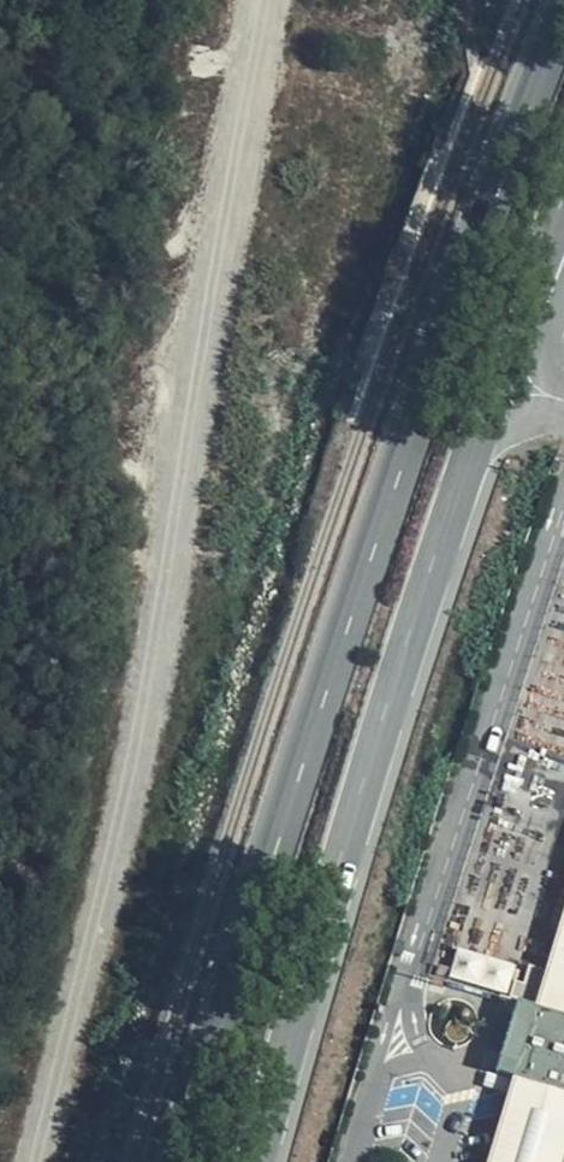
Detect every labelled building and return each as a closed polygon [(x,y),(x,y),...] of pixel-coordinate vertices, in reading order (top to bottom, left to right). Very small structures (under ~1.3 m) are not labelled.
[(534,1001),(520,997),(509,1034),(498,1071),(513,1075),(505,1099),(487,1161),(563,1161),(563,900),(534,1001)] [(463,951),(457,979),(510,991),(517,963),(463,951)]
